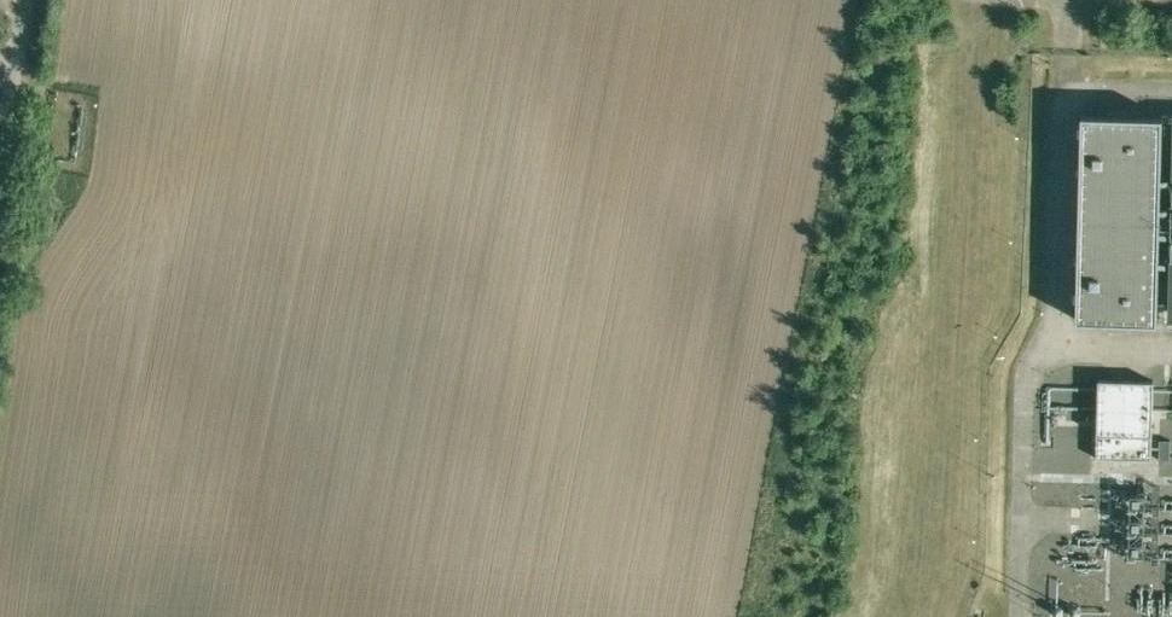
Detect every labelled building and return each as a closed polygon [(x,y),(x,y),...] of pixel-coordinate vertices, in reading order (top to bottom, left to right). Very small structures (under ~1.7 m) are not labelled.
[(1164,115),(1082,113),(1077,321),(1159,323),(1164,115)] [(1098,378),(1096,459),(1152,460),(1154,380),(1098,378)]
